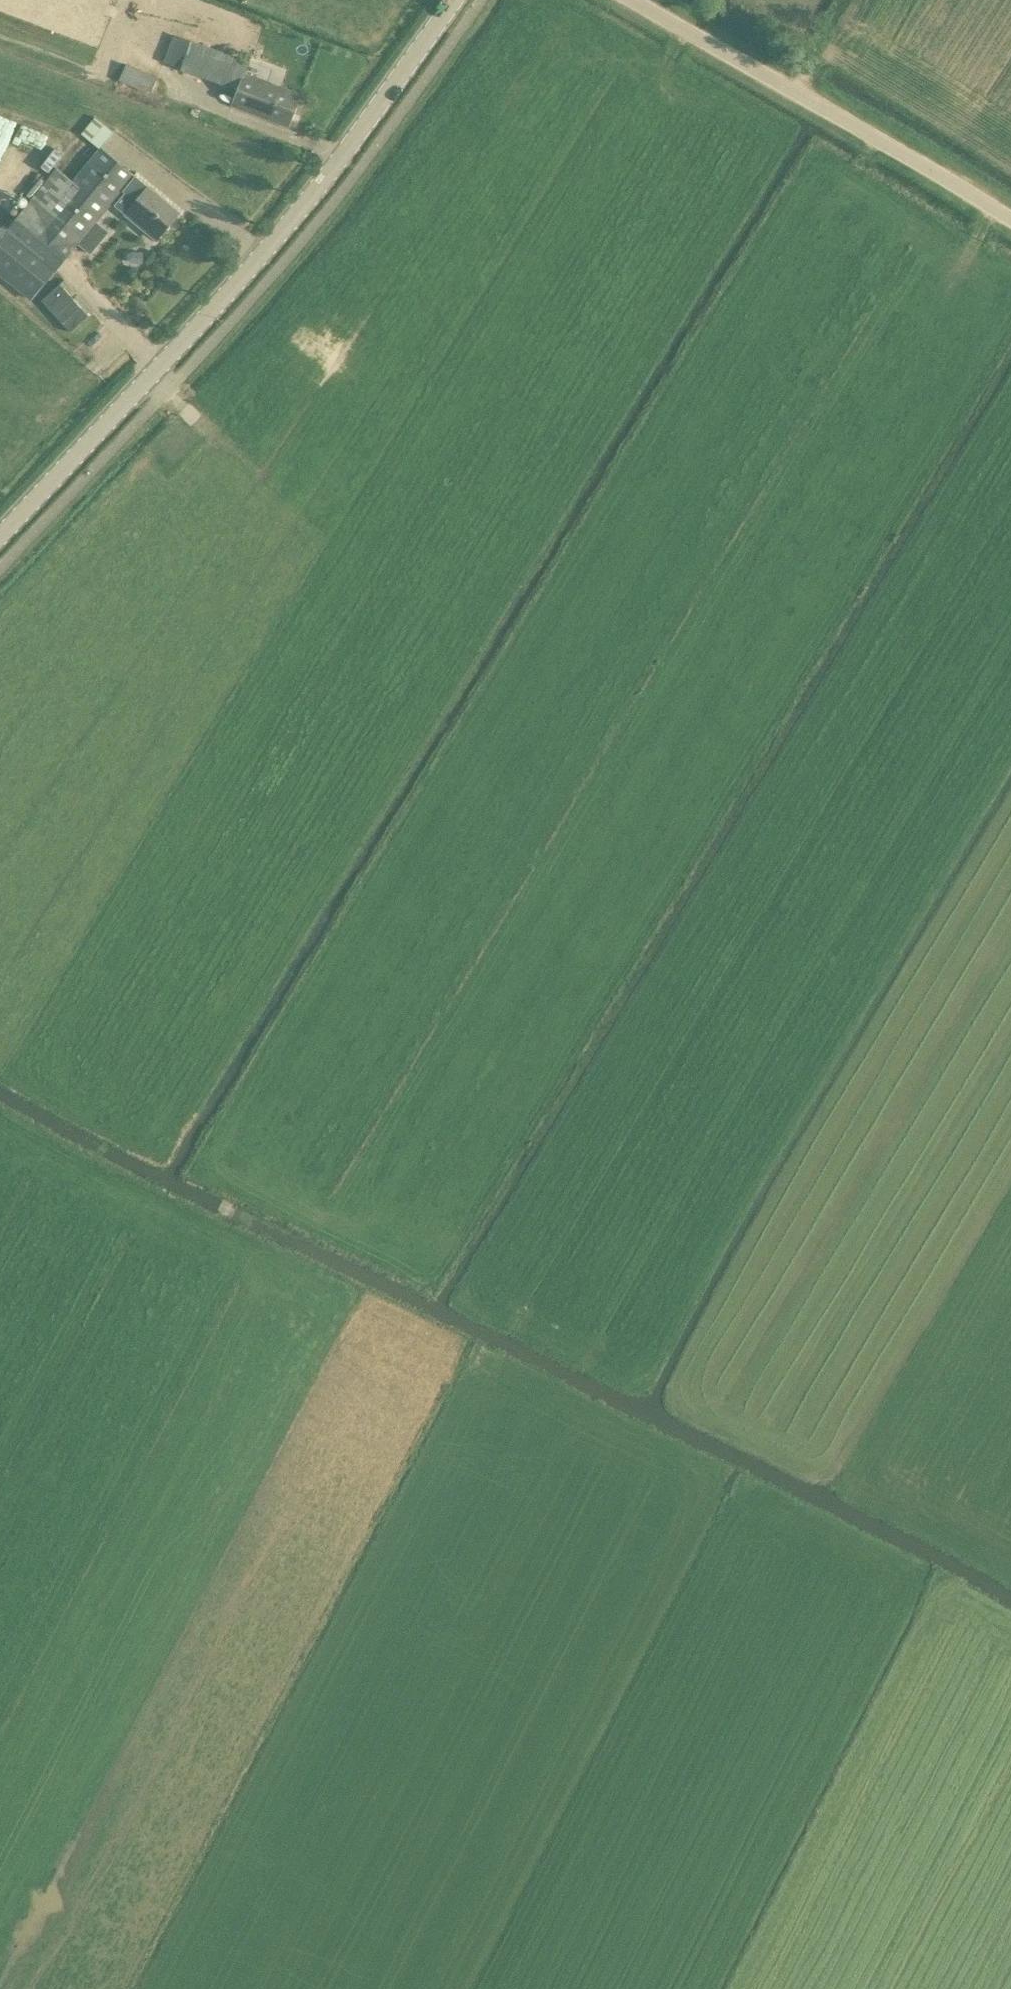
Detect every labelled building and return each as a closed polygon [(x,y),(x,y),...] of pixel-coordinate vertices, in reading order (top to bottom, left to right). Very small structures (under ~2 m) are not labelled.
[(179,69),(238,89),(232,105),(288,127),(300,94),(245,73),(249,61),(191,40),(191,41),(172,34),(162,60),(180,67),(179,69)] [(126,63),(118,81),(150,94),(157,77),(126,63)] [(0,235),(0,276),(30,300),(55,271),(77,244),(90,254),(109,232),(96,222),(122,191),(134,175),(101,147),(113,131),(94,116),(80,133),(99,148),(71,180),(56,167),(4,230),(0,235)] [(16,120),(0,118),(0,144),(12,146),(16,120)] [(126,195),(117,207),(156,239),(178,213),(136,178),(123,193),(126,195)] [(132,263),(141,263),(142,252),(133,251),(129,254),(129,261),(132,263)] [(70,332),(88,316),(60,284),(42,300),(70,332)]
